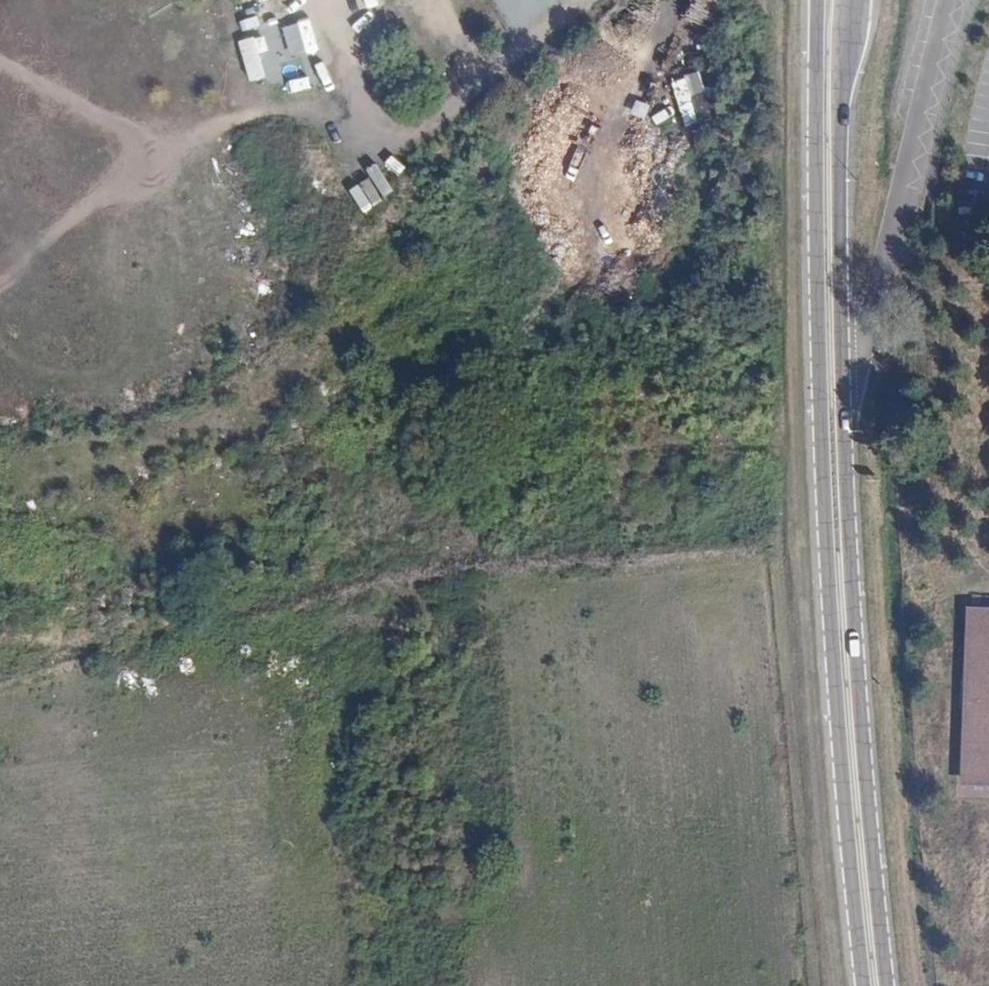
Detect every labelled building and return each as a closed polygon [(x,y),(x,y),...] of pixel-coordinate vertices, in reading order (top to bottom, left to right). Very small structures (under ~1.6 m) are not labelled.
[(686,124),(714,114),(699,71),(671,81),(686,124)] [(363,212),(383,201),(371,179),(351,189),(363,212)] [(967,607),(960,787),(988,787),(988,608),(967,607)]
